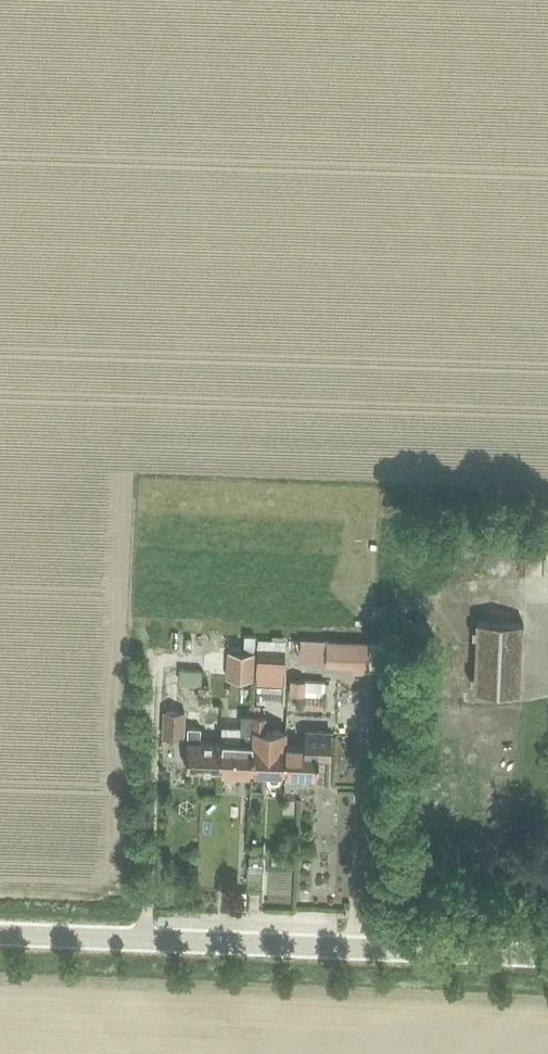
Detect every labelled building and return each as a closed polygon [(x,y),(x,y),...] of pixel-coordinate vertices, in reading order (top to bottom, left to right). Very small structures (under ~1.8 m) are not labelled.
[(477,621),(473,690),(520,693),(523,623),(477,621)] [(320,659),(324,637),(301,634),(297,656),(320,659)] [(258,639),(255,686),(283,687),(285,640),(258,639)] [(370,644),(326,642),(325,662),(352,663),(352,670),(368,670),(370,644)] [(228,651),(226,678),(252,680),(253,652),(228,651)] [(201,687),(200,669),(177,669),(178,687),(201,687)] [(325,681),(290,679),(289,694),(324,697),(325,681)] [(164,711),(163,738),(184,739),(185,712),(164,711)] [(251,772),(254,716),(241,715),(239,744),(220,743),(219,771),(251,772)] [(286,732),(272,732),(264,731),(265,716),(254,716),(251,772),(284,773),(285,746),(286,732)] [(219,771),(220,743),(200,742),(200,728),(188,727),(186,769),(219,771)] [(284,773),(317,775),(318,758),(329,759),(330,732),(306,731),(305,746),(285,746),(284,773)]
